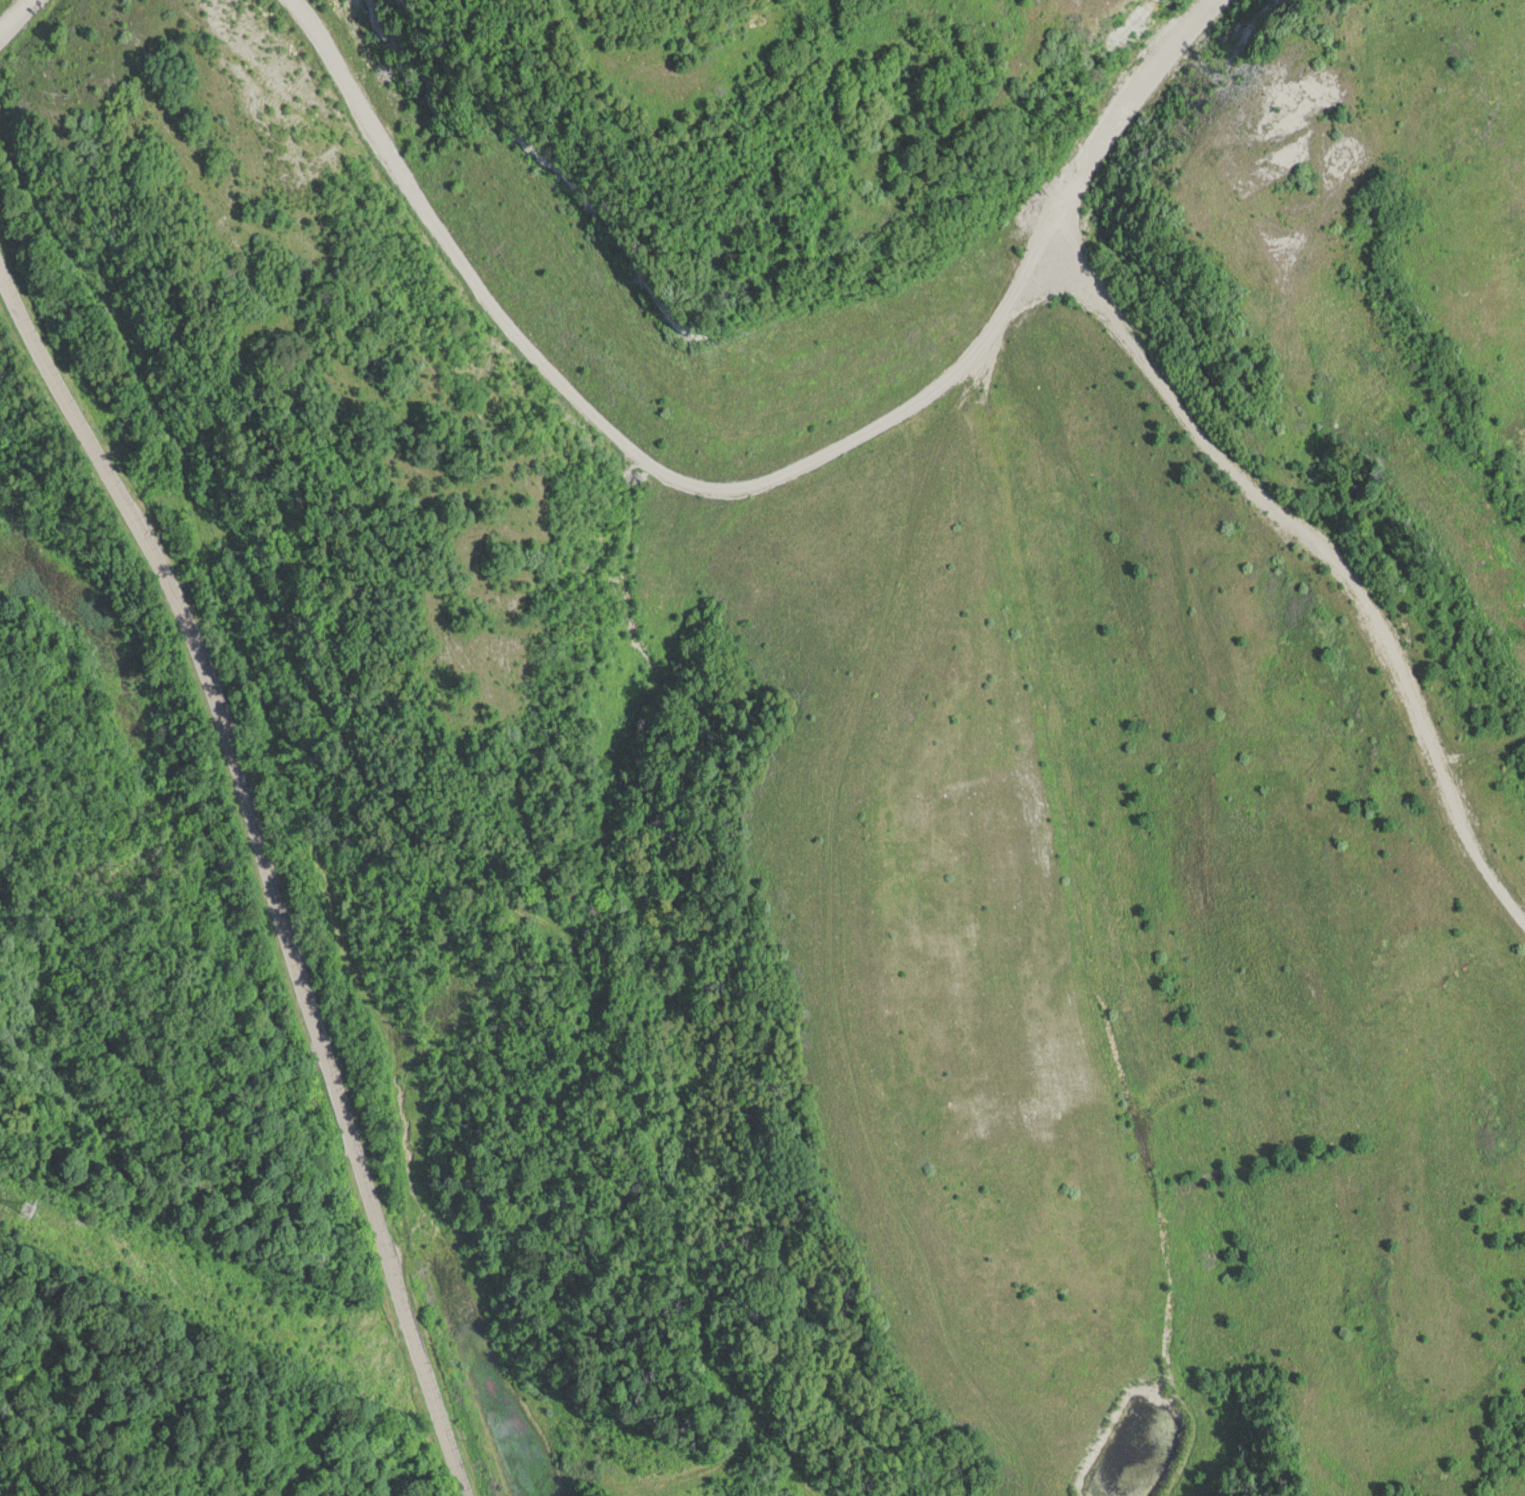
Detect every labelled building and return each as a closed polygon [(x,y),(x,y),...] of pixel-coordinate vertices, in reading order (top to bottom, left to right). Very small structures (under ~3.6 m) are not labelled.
[(1165,43),(1158,37),(1145,50),(1152,57),(1165,43)]
